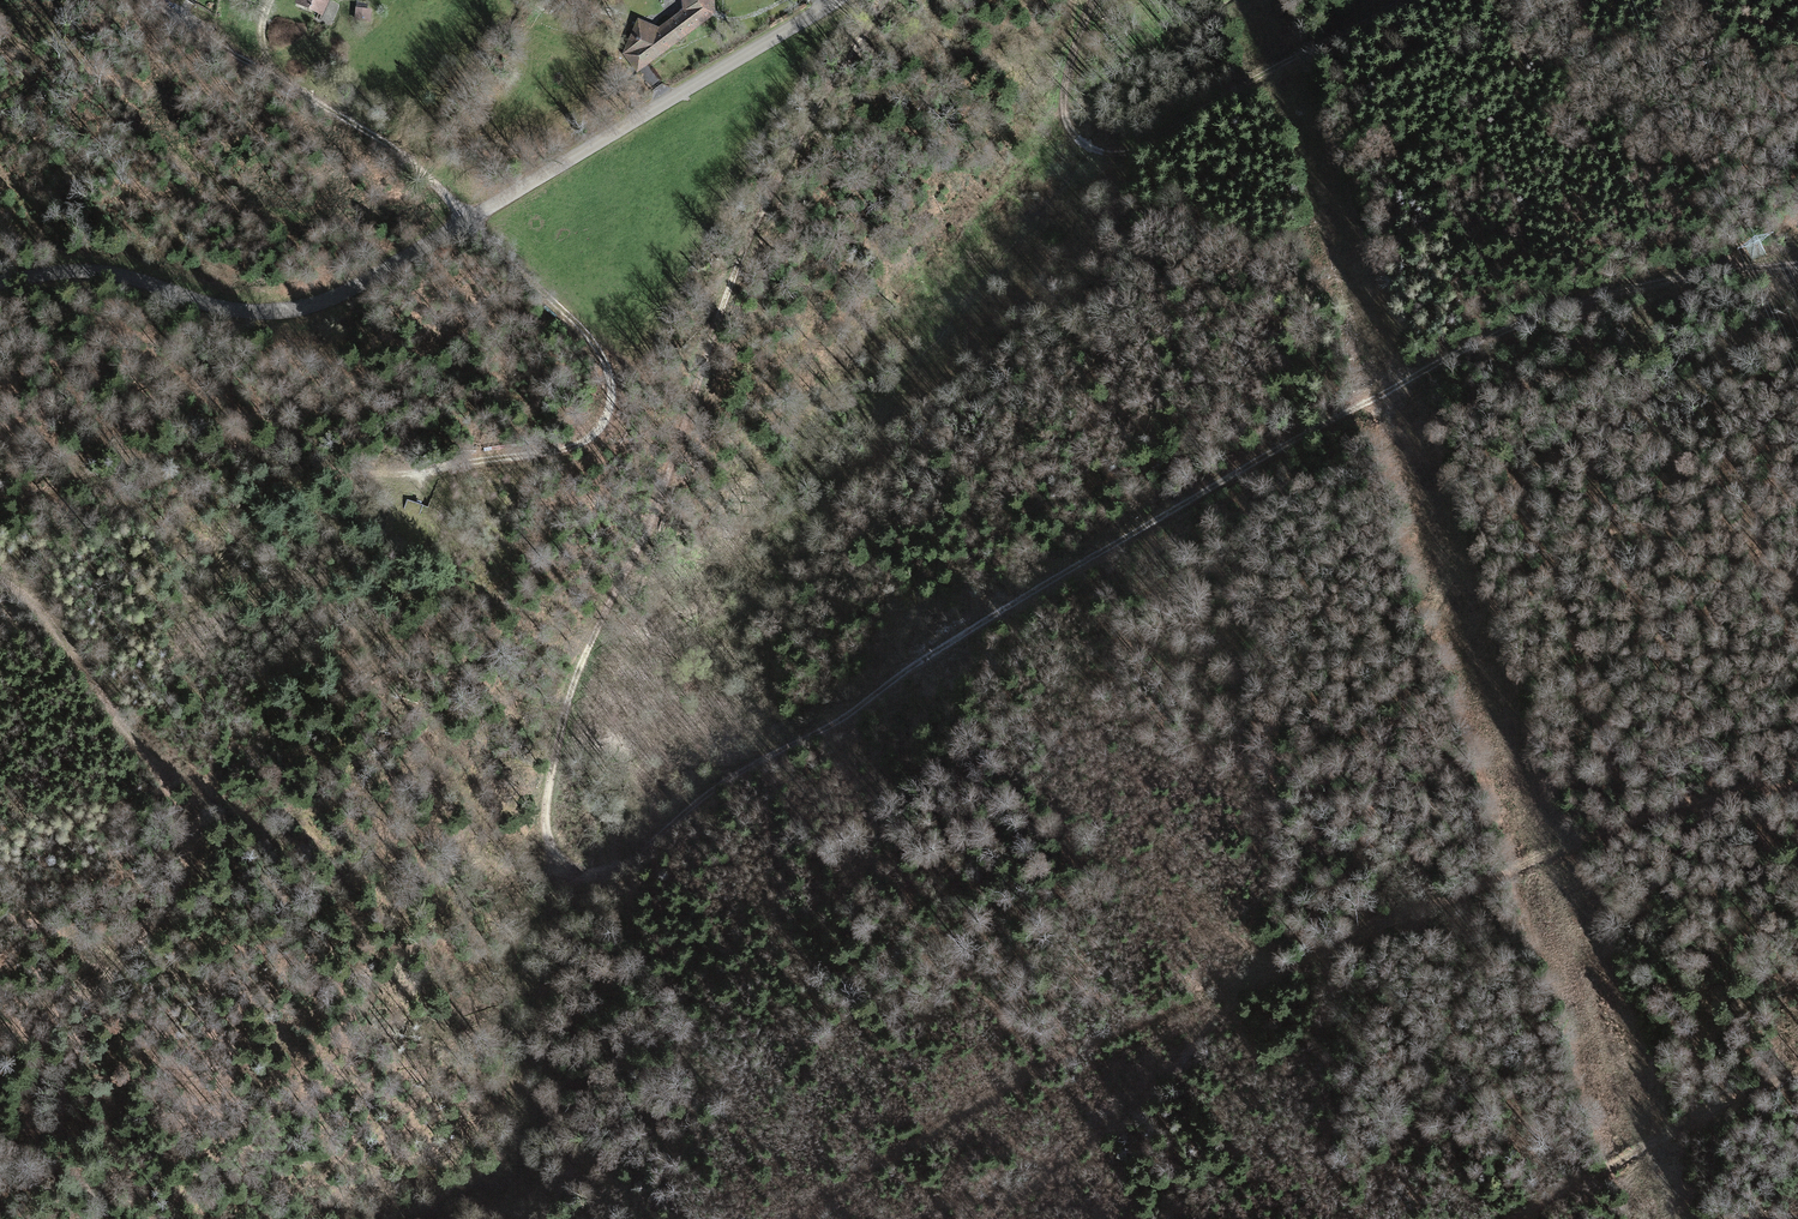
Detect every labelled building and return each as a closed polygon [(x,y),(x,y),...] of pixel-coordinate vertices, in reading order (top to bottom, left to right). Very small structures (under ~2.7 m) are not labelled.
[(294,4),(320,17),(328,0),(296,0),(294,4)] [(710,15),(709,0),(682,0),(683,11),(659,28),(636,19),(622,55),(633,71),(710,15)]
